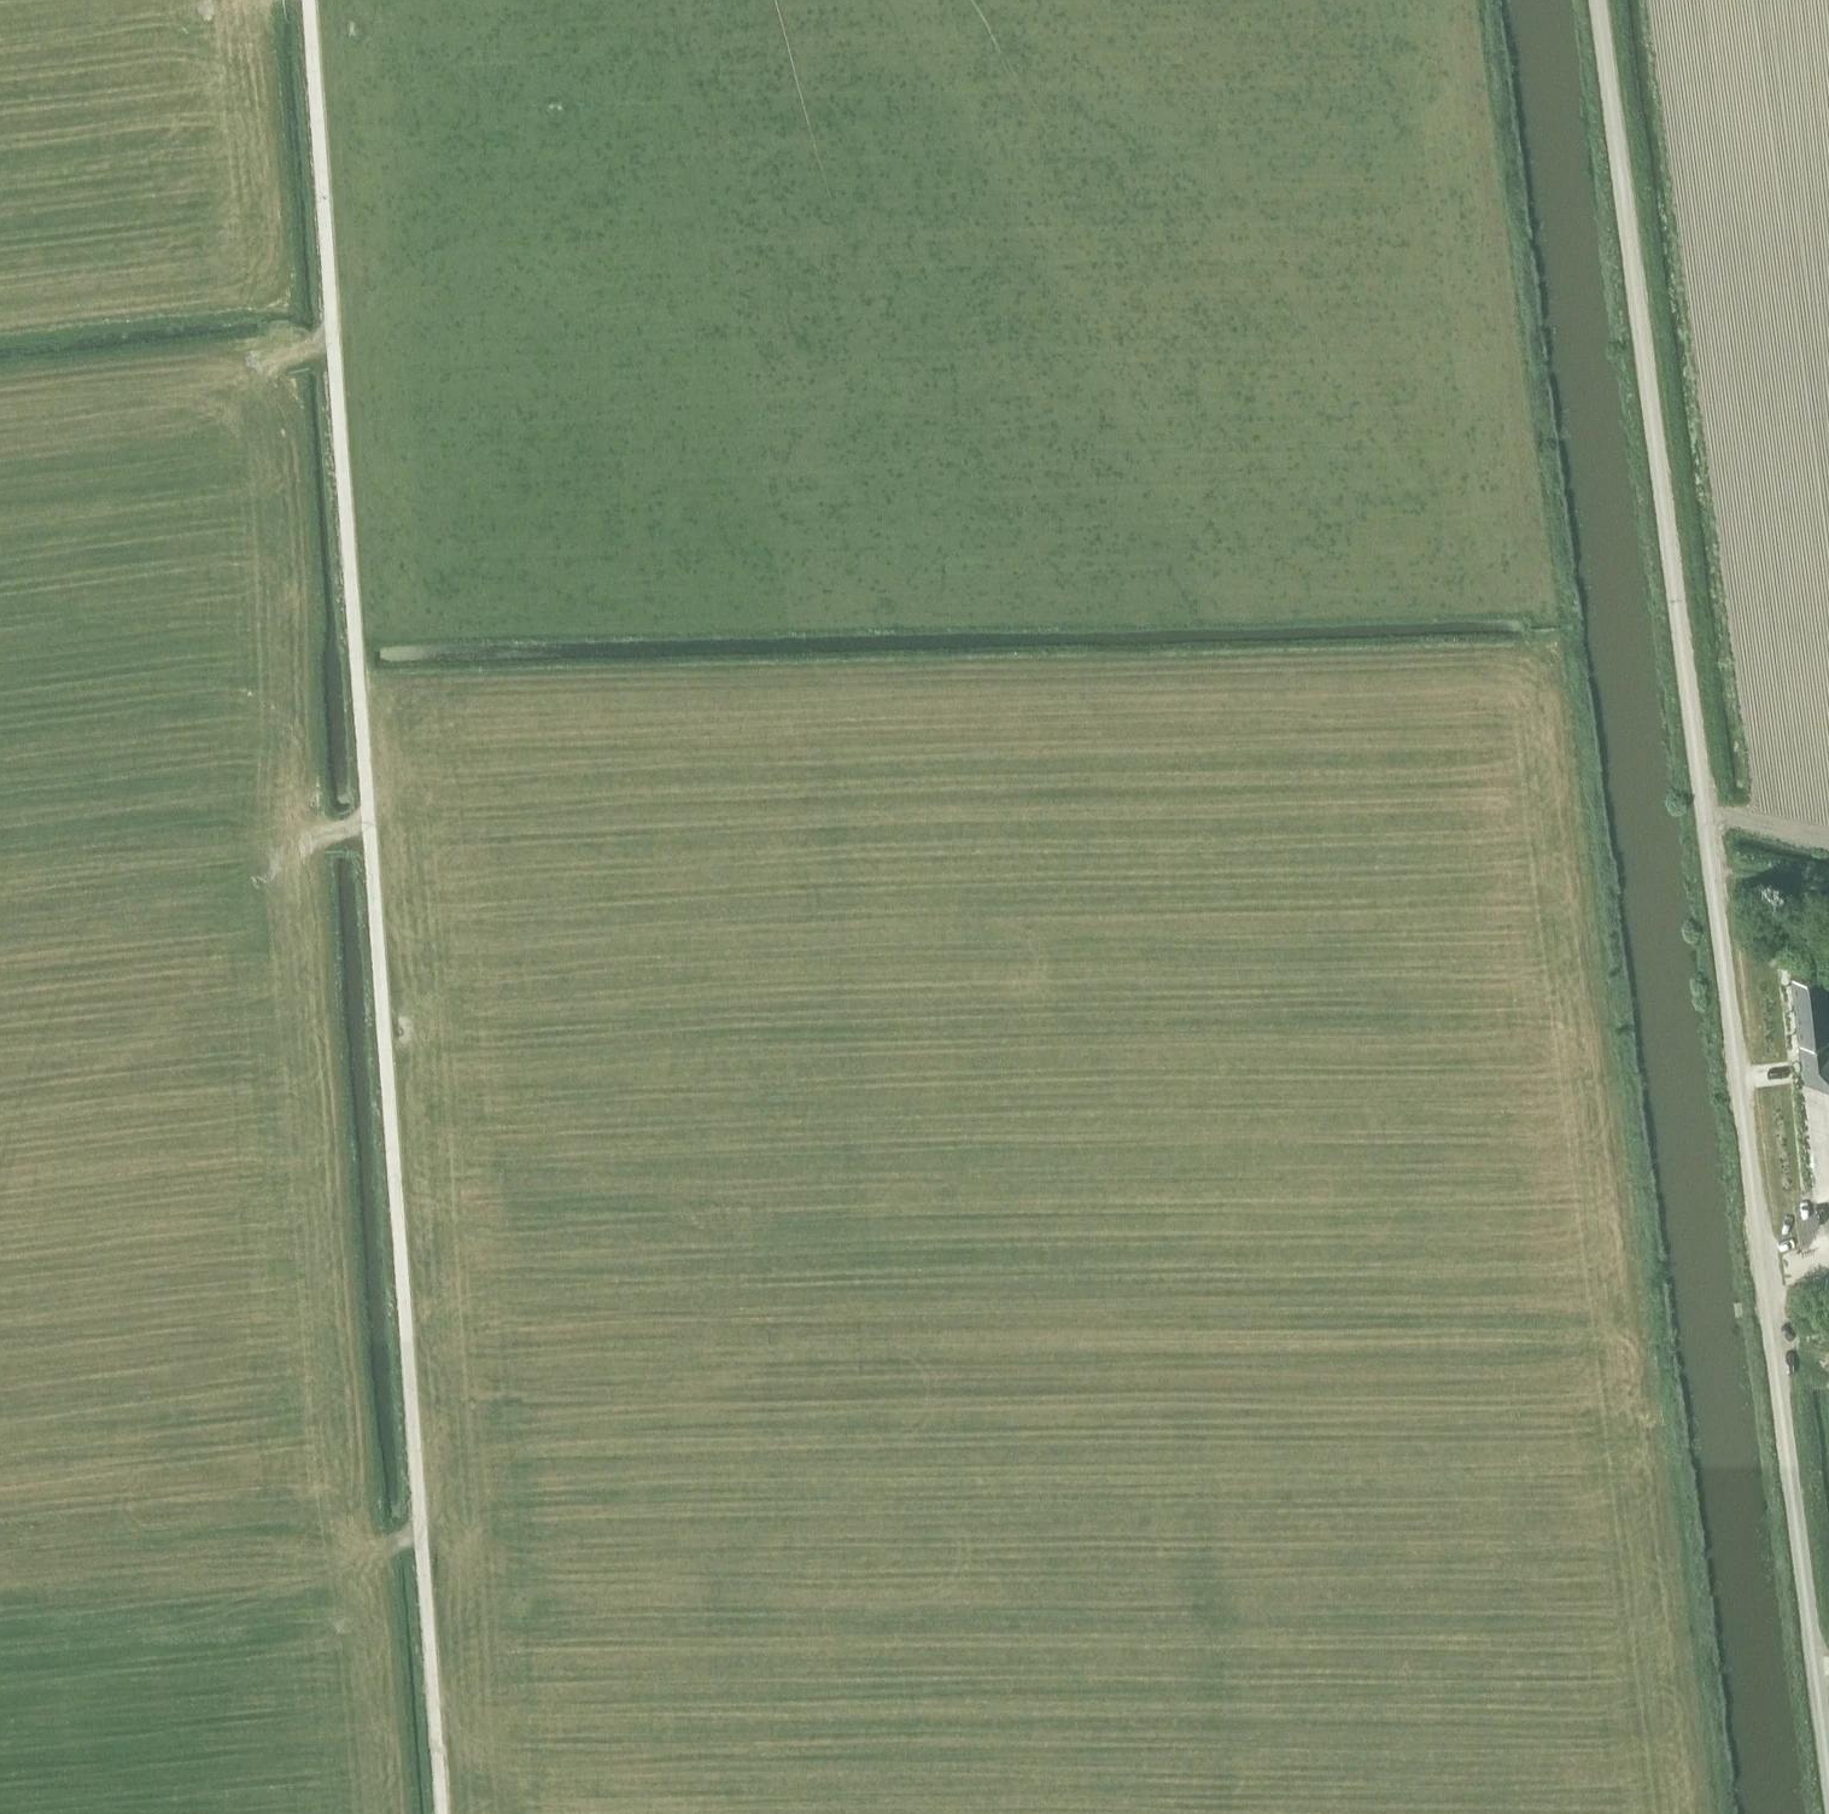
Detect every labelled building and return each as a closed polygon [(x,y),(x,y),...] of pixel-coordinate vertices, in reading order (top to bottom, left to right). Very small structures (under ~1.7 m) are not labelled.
[(1828,1192),(1828,1021),(1823,968),(1790,972),(1801,1077),(1796,1078),(1809,1194),(1828,1192)]
